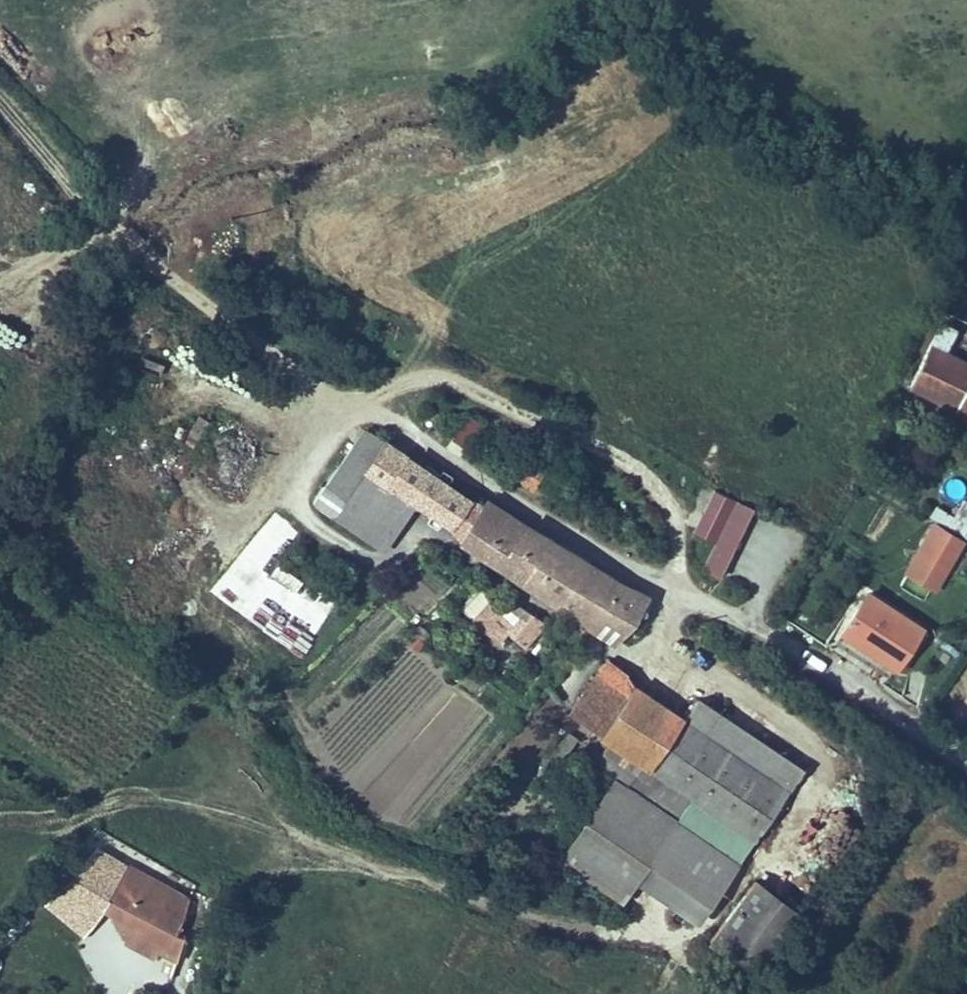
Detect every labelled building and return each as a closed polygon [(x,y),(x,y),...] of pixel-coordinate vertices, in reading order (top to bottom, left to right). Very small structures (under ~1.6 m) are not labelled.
[(950,358),(963,334),(944,325),(914,384),(966,409),(966,367),(950,358)] [(396,428),(376,459),(423,492),(446,457),(396,428)] [(446,457),(423,492),(434,499),(440,504),(465,468),(446,457)] [(411,534),(434,499),(423,492),(376,459),(353,493),(411,534)] [(465,468),(440,504),(464,521),(489,483),(465,468)] [(701,566),(724,574),(750,500),(708,485),(692,532),(710,538),(701,566)] [(504,491),(478,533),(509,555),(541,512),(504,491)] [(937,512),(966,531),(966,495),(956,512),(943,502),(937,512)] [(541,512),(509,555),(522,564),(552,519),(541,512)] [(552,519),(522,564),(541,577),(571,533),(552,519)] [(933,524),(909,558),(935,578),(961,544),(933,524)] [(571,533),(541,577),(620,633),(651,591),(571,533)] [(277,559),(268,571),(291,588),(300,576),(277,559)] [(874,583),(844,622),(892,658),(922,618),(874,583)] [(509,611),(521,619),(526,612),(520,608),(525,601),(518,597),(509,611)] [(542,612),(525,601),(520,608),(526,612),(521,619),(533,626),(542,612)] [(639,676),(644,669),(613,647),(570,703),(603,730),(649,765),(686,712),(639,676)] [(795,792),(686,712),(649,765),(603,730),(599,734),(595,741),(688,810),(695,800),(754,844),(795,792)] [(706,908),(754,844),(695,800),(688,810),(647,864),(706,908)] [(57,891),(97,923),(101,918),(114,898),(141,858),(103,833),(57,891)] [(197,950),(199,938),(189,935),(187,889),(141,858),(114,898),(132,910),(119,930),(138,942),(149,926),(180,946),(197,957),(197,950)] [(756,884),(713,943),(761,979),(804,917),(756,884)] [(114,898),(101,918),(119,930),(132,910),(114,898)] [(170,962),(180,946),(149,926),(138,942),(170,962)]
